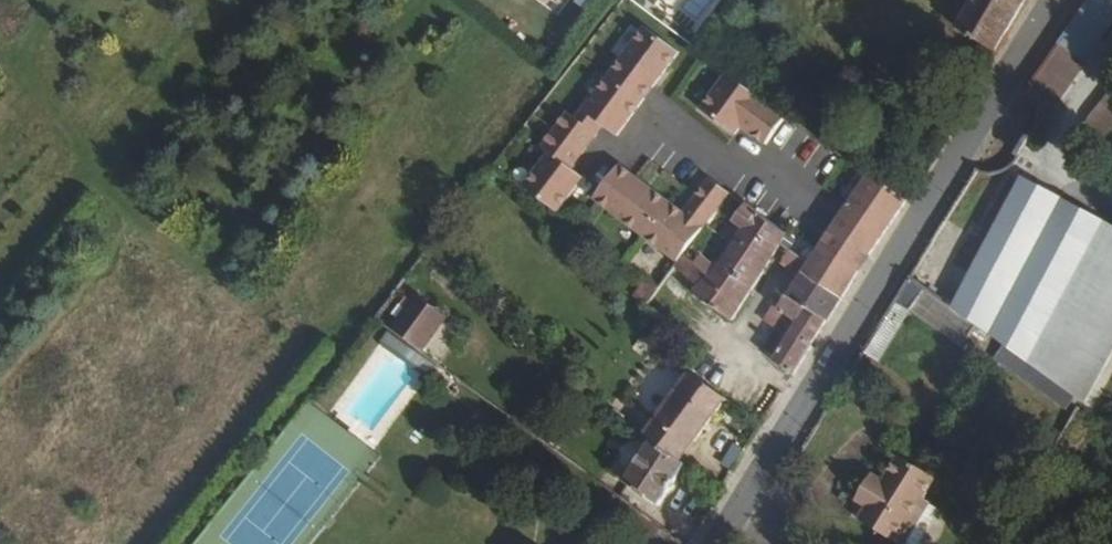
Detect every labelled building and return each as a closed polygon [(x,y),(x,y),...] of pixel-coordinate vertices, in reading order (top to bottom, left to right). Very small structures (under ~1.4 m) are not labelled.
[(961,26),(998,50),(1031,0),(978,0),(961,26)] [(636,24),(574,110),(595,124),(608,134),(669,48),(636,24)] [(756,93),(722,69),(696,104),(730,130),(736,122),(756,93)] [(756,93),(736,122),(745,128),(765,99),(756,93)] [(1097,154),(1111,134),(1111,95),(1111,94),(1077,138),(1097,154)] [(765,99),(745,128),(760,140),(781,111),(765,99)] [(574,110),(568,119),(588,134),(595,124),(574,110)] [(541,154),(515,191),(547,214),(574,178),(562,168),(588,134),(568,119),(559,112),(533,148),(541,154)] [(871,175),(894,191),(903,180),(893,173),(891,176),(876,165),(871,175)] [(587,203),(673,262),(682,249),(698,225),(720,193),(700,179),(683,205),(693,211),(686,221),(677,213),(610,169),(587,203)] [(865,256),(903,197),(894,191),(871,175),(866,171),(828,230),(865,256)] [(958,311),(1096,386),(1111,357),(1111,227),(1028,181),(958,311)] [(722,220),(734,203),(720,193),(698,225),(724,243),(728,237),(721,231),(726,224),(722,220)] [(780,234),(746,211),(734,203),(722,220),(726,224),(721,231),(728,237),(724,243),(707,267),(682,249),(673,262),(653,290),(651,295),(661,303),(674,285),(688,295),(685,300),(720,325),(770,250),(780,234)] [(683,205),(677,213),(686,221),(693,211),(683,205)] [(836,302),(854,273),(818,247),(802,272),(799,276),(836,302)] [(769,358),(789,371),(813,337),(810,335),(823,316),(826,318),(836,302),(799,276),(802,272),(780,255),(772,266),(794,282),(785,297),(780,293),(769,310),(779,318),(761,346),(771,355),(769,358)] [(388,289),(366,318),(398,341),(419,312),(388,289)] [(431,312),(413,342),(422,348),(440,318),(431,312)] [(712,348),(706,344),(703,350),(709,354),(712,348)] [(685,373),(719,396),(736,372),(709,354),(703,350),(698,346),(682,370),(685,373)] [(675,460),(719,396),(685,373),(641,437),(647,441),(675,460)] [(584,375),(574,391),(582,397),(592,382),(584,375)] [(650,505),(680,463),(675,460),(647,441),(618,481),(650,505)] [(932,501),(896,477),(880,501),(869,493),(853,521),(863,527),(867,531),(860,543),(861,543),(929,543),(936,533),(919,521),(932,501)]
